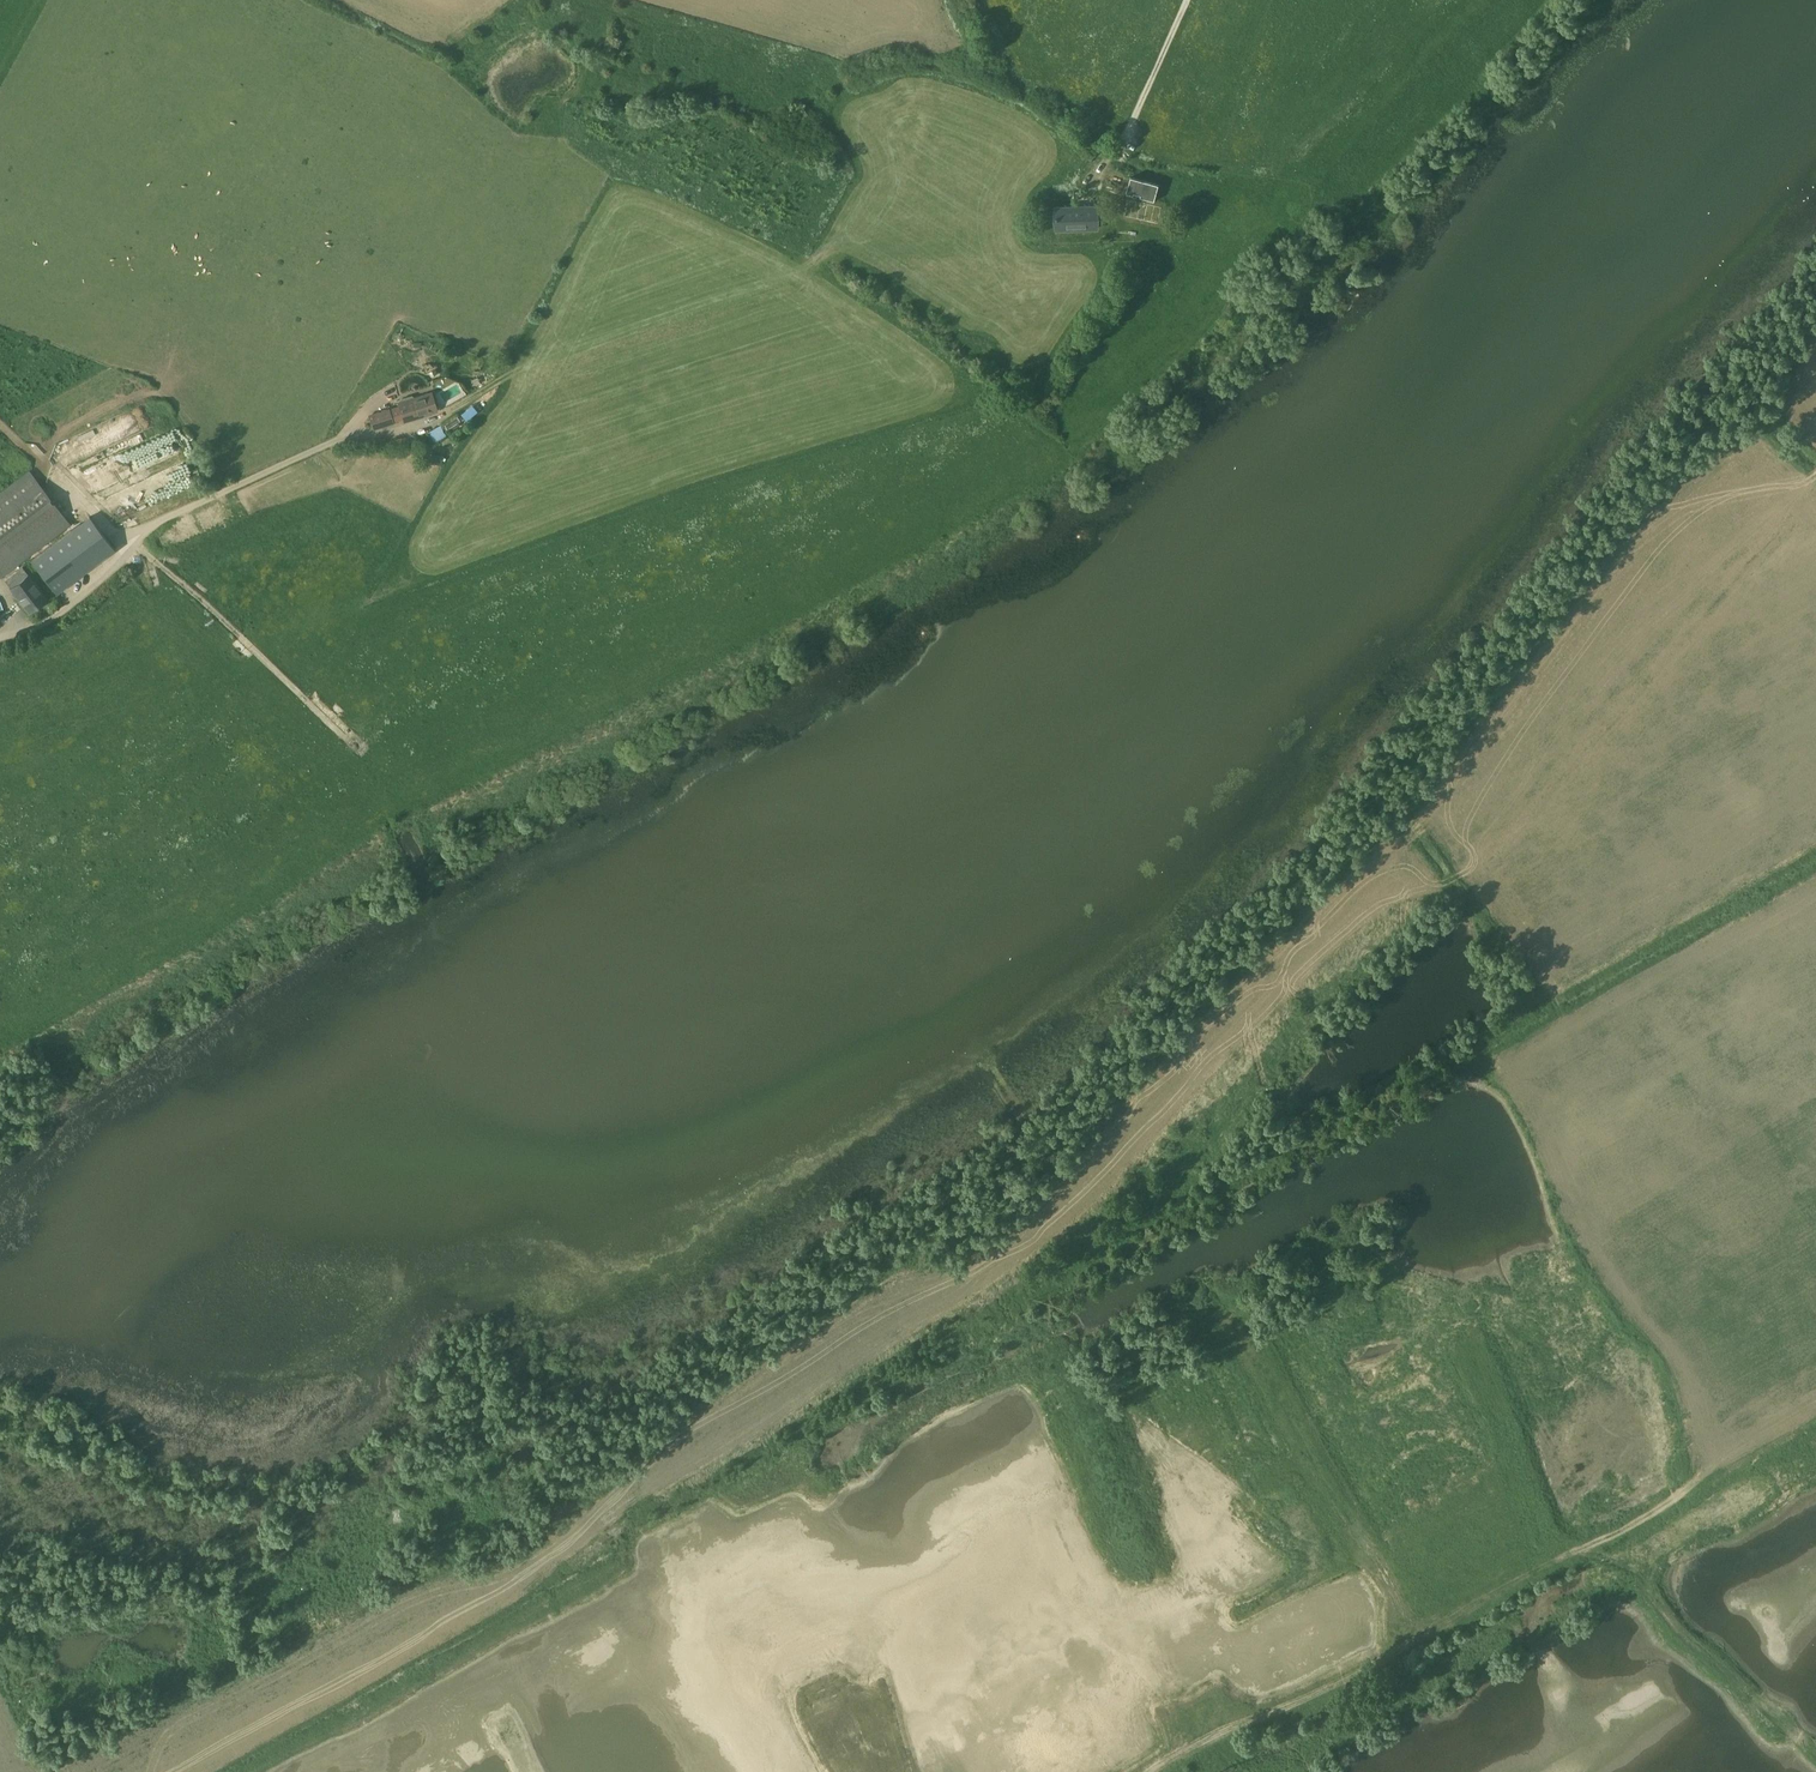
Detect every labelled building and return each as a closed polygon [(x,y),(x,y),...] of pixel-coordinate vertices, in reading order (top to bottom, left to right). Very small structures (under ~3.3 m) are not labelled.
[(1127,194),(1155,202),(1160,185),(1131,177),(1127,194)] [(1127,200),(1124,218),(1152,223),(1156,205),(1127,200)] [(1058,207),(1059,226),(1079,225),(1079,229),(1098,228),(1097,206),(1096,206),(1087,206),(1081,206),(1081,207),(1072,208),(1072,206),(1069,207),(1058,207)] [(404,420),(436,410),(431,393),(399,403),(400,406),(370,415),(374,427),(404,418),(404,420)] [(472,404),(461,413),(466,419),(477,410),(472,404)] [(34,553),(70,524),(29,470),(0,492),(0,576),(2,578),(34,553)] [(90,517),(31,561),(56,593),(115,550),(90,517)] [(29,612),(34,609),(46,599),(29,576),(22,567),(5,581),(29,612)]
